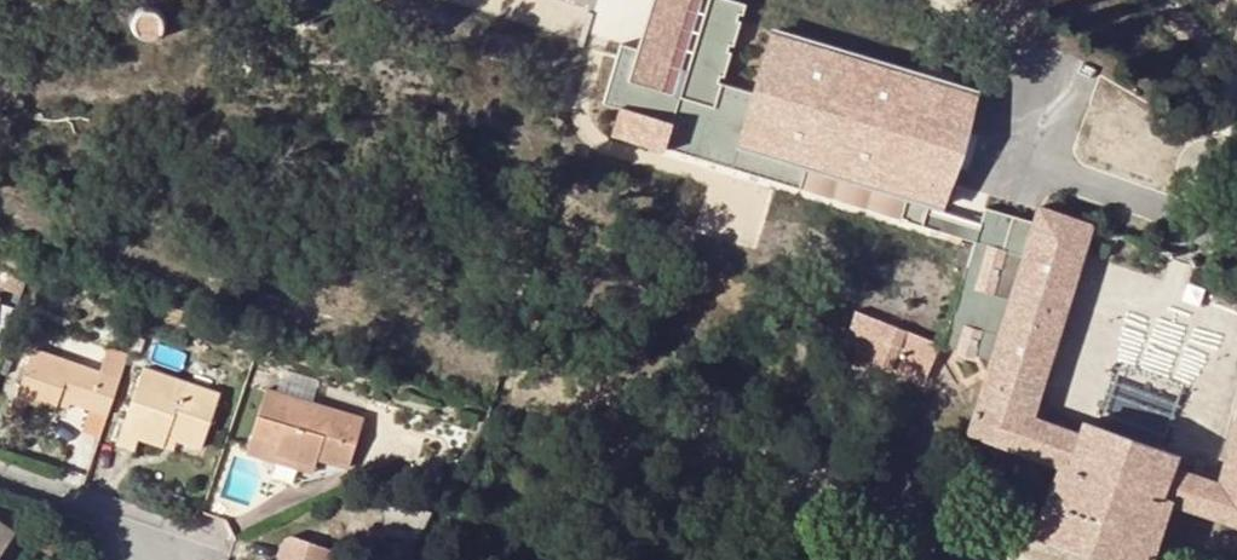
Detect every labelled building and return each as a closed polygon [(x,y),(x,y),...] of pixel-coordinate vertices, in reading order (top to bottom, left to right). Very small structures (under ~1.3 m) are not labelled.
[(942,230),(947,216),(984,96),(775,31),(754,98),(724,89),(749,8),(724,0),(655,0),(639,49),(621,44),(601,109),(618,114),(614,129),(942,230)] [(163,24),(160,19),(157,15),(152,13),(146,13),(141,14),(137,17),(134,21),(132,26),(132,31),(134,36),(137,40),(141,42),(146,44),(151,43),(156,42),(160,38),(162,34),(163,29),(163,24)] [(990,247),(975,242),(945,342),(960,347),(974,352),(992,357),(969,429),(1058,465),(1033,528),(1121,559),(1148,559),(1168,500),(1236,523),(1236,421),(1220,482),(1173,465),(1177,453),(1082,420),(1079,430),(1034,414),(1091,223),(1038,205),(1034,221),(1023,256),(1006,251),(990,247)] [(1023,256),(1034,221),(985,206),(980,227),(947,216),(942,230),(975,242),(990,247),(1006,251),(1023,256)] [(23,293),(28,276),(11,271),(5,287),(23,293)] [(856,309),(850,327),(843,350),(926,378),(940,343),(856,309)] [(806,337),(843,350),(850,327),(814,314),(806,337)] [(60,398),(108,414),(130,354),(109,346),(101,370),(36,347),(18,396),(14,408),(24,412),(29,399),(56,409),(60,398)] [(971,362),(974,352),(960,347),(957,358),(971,362)] [(171,428),(168,437),(202,449),(222,395),(145,367),(118,442),(135,449),(139,438),(146,419),(171,428)] [(277,454),(318,466),(320,458),(350,467),(365,418),(267,388),(254,430),(282,439),(277,454)] [(139,438),(164,447),(168,437),(171,428),(146,419),(139,438)] [(282,439),(254,430),(248,452),(315,472),(318,466),(277,454),(282,439)] [(388,507),(385,534),(420,540),(433,514),(388,507)] [(15,533),(0,522),(0,555),(15,533)] [(335,549),(292,533),(284,539),(277,559),(331,559),(335,549)]
